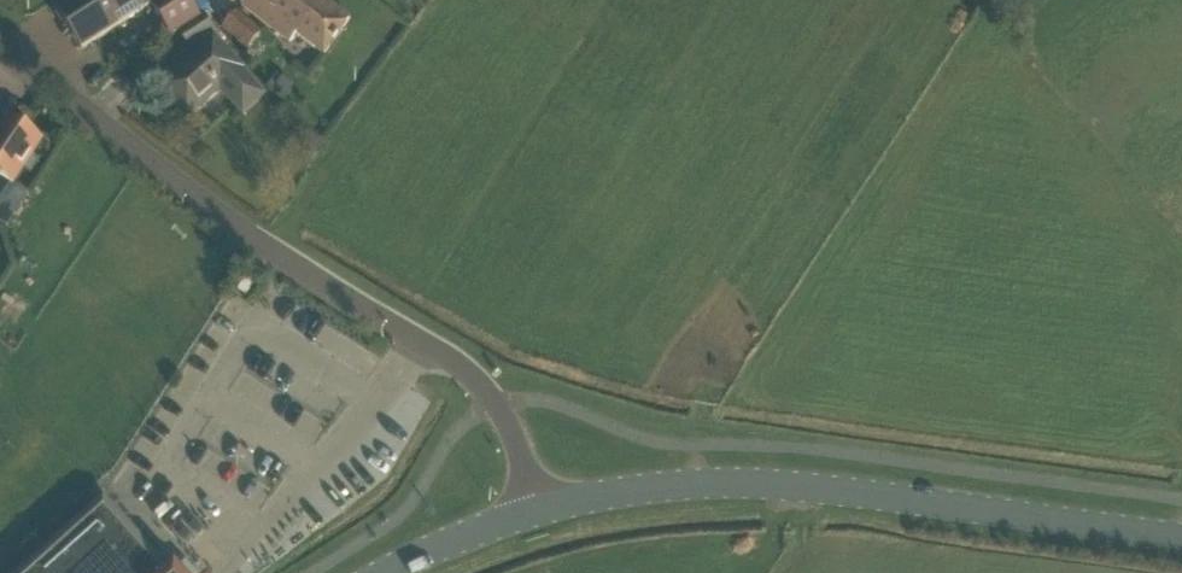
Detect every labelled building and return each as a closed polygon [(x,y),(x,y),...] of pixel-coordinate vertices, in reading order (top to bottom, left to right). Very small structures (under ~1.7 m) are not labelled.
[(54,9),(81,50),(151,6),(159,0),(69,0),(54,9)] [(177,33),(200,18),(188,0),(159,0),(151,6),(171,37),(177,33)] [(326,0),(245,0),(242,4),(292,43),(297,37),(324,58),(351,20),(326,0)] [(247,51),(262,34),(236,12),(221,30),(247,51)] [(204,15),(200,18),(177,33),(189,50),(215,33),(204,15)] [(243,114),(262,97),(239,71),(241,70),(213,39),(158,89),(186,119),(220,89),(243,114)] [(282,78),(275,87),(286,96),(293,87),(282,78)] [(10,185),(40,141),(9,120),(0,134),(0,178),(10,185)] [(0,208),(0,226),(3,229),(15,212),(3,204),(0,208)] [(174,567),(169,571),(103,497),(18,572),(178,572),(174,567)]
